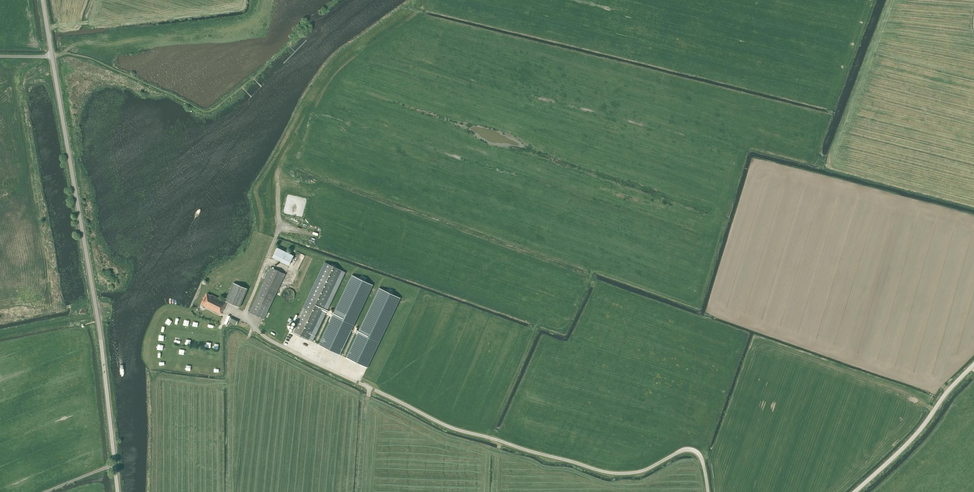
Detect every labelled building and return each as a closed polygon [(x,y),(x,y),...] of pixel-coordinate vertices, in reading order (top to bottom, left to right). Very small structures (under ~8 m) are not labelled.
[(289,265),(294,256),(277,248),(272,257),(289,265)] [(308,340),(341,271),(324,263),(291,332),(308,340)] [(264,319),(285,274),(271,267),(249,312),(264,319)] [(351,276),(318,345),(339,355),(372,286),(351,276)] [(240,307),(247,289),(233,283),(225,301),(240,307)] [(288,301),(289,301),(290,301),(291,301),(292,300),(293,299),(294,298),(294,297),(295,296),(295,295),(295,294),(294,293),(294,292),(293,291),(293,290),(292,289),(291,289),(290,289),(289,288),(288,288),(287,288),(286,289),(285,289),(284,289),(284,290),(283,291),(282,292),(282,293),(282,294),(282,295),(282,296),(282,297),(282,298),(283,299),(284,299),(284,300),(285,301),(286,301),(287,301),(288,301)] [(366,368),(399,299),(378,289),(345,358),(366,368)] [(211,295),(207,293),(202,304),(207,306),(206,307),(220,314),(222,310),(226,302),(211,295)] [(236,323),(238,320),(231,317),(228,315),(224,323),(227,324),(227,323),(228,321),(235,324),(236,323)]
